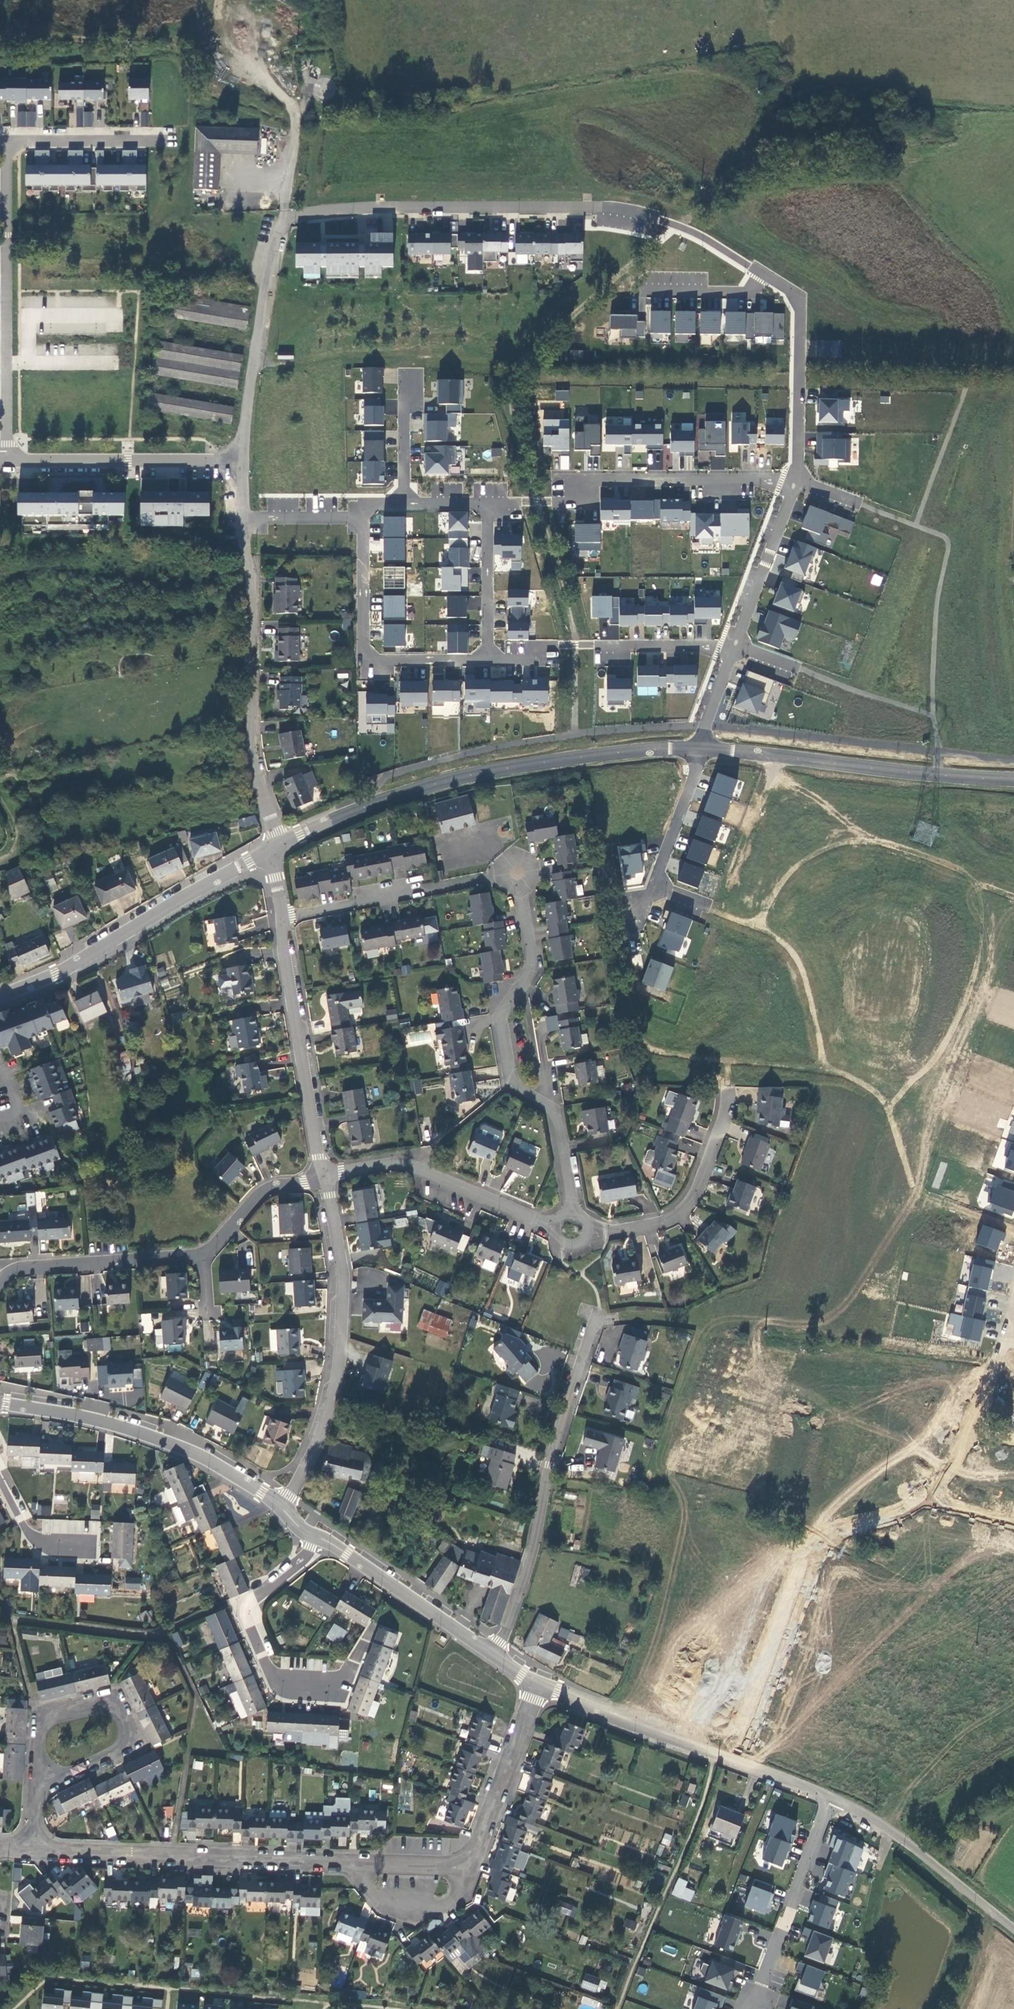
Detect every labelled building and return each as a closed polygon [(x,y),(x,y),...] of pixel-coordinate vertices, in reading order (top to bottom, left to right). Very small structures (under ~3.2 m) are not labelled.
[(82,100),(82,82),(82,76),(73,76),(73,83),(57,83),(57,100),(74,100),(74,108),(82,108),(82,100)] [(24,103),(24,100),(24,80),(4,80),(4,81),(4,100),(14,100),(14,103),(24,103)] [(49,80),(24,80),(24,100),(49,100),(49,80)] [(127,80),(127,100),(147,100),(147,80),(127,80)] [(90,81),(82,82),(82,100),(103,100),(103,91),(102,91),(102,82),(90,82),(90,81)] [(24,127),(24,112),(15,112),(15,127),(24,127)] [(33,112),(24,112),(24,127),(33,127),(33,112)] [(82,113),(82,112),(74,112),(74,127),(91,127),(91,113),(82,113)] [(195,127),(195,152),(193,187),(217,188),(219,152),(255,153),(255,128),(195,127)] [(40,191),(40,186),(40,151),(33,151),(33,166),(24,166),(24,186),(30,186),(30,191),(40,191)] [(57,186),(57,166),(47,166),(47,151),(40,151),(40,186),(47,186),(47,191),(57,191),(57,186)] [(73,151),(66,151),(66,166),(57,166),(57,186),(64,186),(64,191),(73,191),(73,186),(73,151)] [(81,151),(73,151),(73,186),(80,186),(80,191),(95,191),(95,186),(95,166),(81,166),(81,151)] [(102,166),(102,151),(95,151),(95,166),(95,186),(101,186),(101,191),(111,191),(111,186),(111,166),(102,166)] [(121,166),(111,166),(111,186),(118,186),(118,191),(128,191),(128,186),(128,151),(121,151),(121,166)] [(135,151),(128,151),(128,186),(135,186),(135,191),(144,191),(144,166),(135,166),(135,151)] [(319,244),(295,244),(295,267),(302,267),(302,274),(319,274),(319,267),(325,267),(325,274),(357,274),(357,267),(364,267),(364,274),(380,274),(380,267),(392,267),(392,234),(369,234),(369,244),(364,244),(364,246),(357,246),(357,244),(325,244),(325,246),(319,246),(319,244)] [(407,253),(432,253),(432,234),(407,234),(407,253)] [(432,234),(432,253),(432,254),(450,254),(450,247),(457,247),(457,234),(432,234)] [(464,249),(464,254),(467,254),(467,270),(482,270),(482,261),(482,234),(457,234),(457,247),(457,249),(464,249)] [(507,234),(482,234),(482,261),(496,261),(496,251),(507,251),(507,234)] [(515,234),(515,254),(532,254),(532,234),(515,234)] [(557,234),(532,234),(532,254),(557,254),(557,234)] [(582,234),(557,234),(557,254),(570,254),(570,261),(582,261),(582,234)] [(161,318),(245,330),(249,308),(195,301),(194,305),(164,301),(161,318)] [(675,312),(650,312),(649,334),(675,335),(675,312)] [(700,312),(675,312),(675,335),(699,335),(700,312)] [(722,313),(700,312),(699,335),(722,335),(722,313)] [(745,313),(722,313),(722,335),(745,336),(745,313)] [(785,314),(745,313),(745,336),(745,341),(757,341),(757,334),(771,335),(771,341),(784,341),(785,314)] [(644,337),(645,321),(638,321),(638,315),(610,314),(609,329),(621,329),(621,337),(644,337)] [(619,330),(609,330),(609,342),(620,341),(619,330)] [(818,341),(818,356),(837,356),(838,341),(818,341)] [(241,356),(157,342),(152,376),(235,390),(241,356)] [(384,369),(361,369),(361,394),(384,394),(384,369)] [(556,390),(556,400),(569,400),(569,390),(556,390)] [(148,394),(146,411),(230,424),(233,408),(148,394)] [(816,422),(849,425),(851,399),(818,397),(816,422)] [(381,401),(363,401),(363,426),(387,426),(387,407),(381,407),(381,401)] [(425,413),(425,441),(447,441),(447,427),(458,427),(458,404),(439,405),(439,413),(425,413)] [(544,410),(544,418),(563,419),(563,411),(544,410)] [(757,421),(745,421),(746,412),(732,412),(731,444),(756,444),(757,421)] [(705,429),(699,429),(698,449),(715,450),(715,455),(725,455),(725,414),(705,413),(705,429)] [(765,417),(765,444),(784,445),(785,418),(765,417)] [(542,449),(569,450),(570,419),(543,418),(542,449)] [(605,418),(604,452),(631,452),(631,445),(662,446),(663,424),(631,423),(631,419),(605,418)] [(590,449),(590,455),(599,455),(600,422),(575,421),(575,449),(590,449)] [(670,453),(693,454),(694,425),(671,424),(670,453)] [(384,432),(361,432),(361,461),(387,461),(388,441),(384,441),(384,432)] [(840,432),(816,432),(815,466),(838,467),(838,463),(849,464),(850,438),(840,437),(840,432)] [(455,446),(427,446),(427,455),(423,455),(423,476),(451,476),(451,466),(455,466),(455,446)] [(501,456),(501,448),(491,448),(491,456),(501,456)] [(667,451),(649,449),(647,469),(666,470),(667,451)] [(560,455),(560,469),(568,469),(569,456),(560,455)] [(387,461),(361,461),(362,486),(388,485),(387,461)] [(107,527),(107,517),(123,517),(124,494),(107,494),(107,479),(99,479),(99,494),(77,494),(62,494),(55,494),(55,479),(46,479),(46,494),(21,494),(21,517),(21,527),(46,527),(107,527)] [(99,494),(99,479),(55,479),(55,494),(62,494),(62,485),(92,484),(92,493),(77,493),(77,494),(99,494)] [(140,479),(140,527),(182,526),(182,516),(203,516),(203,505),(208,505),(208,494),(185,494),(185,479),(178,479),(178,495),(168,495),(168,479),(140,479)] [(600,498),(600,519),(690,521),(690,537),(700,537),(700,543),(712,543),(712,535),(720,535),(720,544),(732,544),(732,536),(749,536),(749,514),(690,512),(691,500),(600,498)] [(850,535),(854,520),(808,506),(802,528),(823,534),(825,528),(850,535)] [(442,566),(441,590),(467,591),(469,511),(449,511),(448,566),(442,566)] [(406,517),(384,516),(382,560),(404,561),(406,517)] [(575,556),(600,557),(600,524),(576,523),(575,556)] [(512,557),(511,569),(521,570),(522,534),(494,533),(493,556),(512,557)] [(793,540),(785,571),(807,577),(815,546),(793,540)] [(405,567),(383,566),(383,588),(405,589),(405,567)] [(873,574),(871,584),(880,586),(882,576),(873,574)] [(276,614),(297,614),(297,601),(300,597),(299,586),(297,586),(297,581),(275,579),(275,600),(273,601),(274,613),(275,613),(276,614)] [(779,582),(773,605),(796,611),(802,588),(779,582)] [(507,639),(528,640),(529,589),(508,589),(507,639)] [(383,619),(405,619),(406,596),(383,595),(383,619)] [(447,595),(447,617),(466,617),(467,596),(447,595)] [(468,596),(467,609),(480,609),(481,596),(468,596)] [(634,596),(591,596),(591,618),(609,618),(609,624),(721,624),(721,596),(694,596),(694,604),(634,604),(634,596)] [(795,641),(801,620),(765,610),(757,642),(780,648),(783,638),(795,641)] [(405,647),(406,624),(384,623),(383,646),(405,647)] [(618,624),(607,624),(607,639),(618,639),(618,624)] [(299,662),(298,630),(279,630),(279,652),(276,653),(276,663),(299,662)] [(467,654),(468,632),(448,630),(446,652),(467,654)] [(637,664),(637,695),(658,695),(658,687),(686,687),(686,686),(697,686),(697,665),(637,664)] [(746,671),(734,707),(771,720),(783,683),(746,671)] [(631,704),(632,677),(607,676),(606,703),(631,704)] [(301,678),(280,678),(281,691),(276,692),(277,701),(279,701),(279,710),(291,710),(294,707),(300,707),(299,695),(302,694),(301,678)] [(459,716),(460,680),(432,679),(431,715),(459,716)] [(427,681),(399,680),(399,706),(427,707),(427,681)] [(548,680),(465,680),(465,709),(492,709),(492,703),(548,703),(548,680)] [(358,733),(394,733),(394,693),(359,692),(358,733)] [(300,732),(279,736),(281,747),(283,747),(285,762),(305,758),(300,732)] [(717,772),(703,811),(724,818),(738,780),(717,772)] [(301,775),(284,783),(291,800),(290,802),(291,806),(294,807),(295,810),(313,803),(309,791),(318,787),(313,773),(303,777),(301,775)] [(475,825),(467,797),(435,805),(442,834),(475,825)] [(694,834),(714,842),(722,822),(702,814),(694,834)] [(573,835),(557,837),(554,817),(543,819),(542,816),(531,818),(532,823),(524,825),(527,838),(527,842),(535,841),(535,842),(543,841),(543,839),(554,838),(555,848),(554,848),(556,859),(556,858),(558,866),(561,865),(566,864),(576,863),(574,855),(578,855),(577,847),(575,847),(573,835)] [(238,821),(241,831),(259,826),(255,817),(238,821)] [(362,828),(353,831),(356,839),(365,836),(362,828)] [(187,841),(184,832),(178,834),(180,843),(187,841)] [(190,841),(194,858),(220,851),(216,834),(209,835),(191,840),(190,841)] [(706,865),(713,846),(693,838),(685,857),(706,865)] [(625,887),(646,883),(639,852),(646,851),(644,842),(617,847),(625,887)] [(294,880),(298,900),(303,899),(306,901),(320,898),(319,894),(319,893),(317,891),(317,890),(332,887),(334,888),(332,890),(333,891),(333,895),(351,892),(349,878),(348,873),(355,872),(357,873),(355,876),(356,876),(356,880),(393,873),(392,869),(389,867),(390,865),(405,862),(406,863),(404,866),(405,867),(405,871),(419,868),(421,865),(426,864),(422,844),(410,847),(410,844),(387,848),(387,851),(352,858),(351,855),(344,857),(347,870),(329,873),(328,870),(305,875),(306,878),(294,880)] [(148,860),(157,879),(189,865),(181,846),(148,860)] [(676,880),(697,888),(705,869),(684,861),(676,880)] [(30,892),(19,867),(7,873),(10,901),(20,896),(30,892)] [(437,881),(444,880),(442,871),(435,872),(437,881)] [(94,887),(103,905),(135,890),(127,872),(94,887)] [(567,936),(566,929),(565,922),(569,921),(568,913),(566,914),(564,901),(576,899),(574,886),(576,886),(574,878),(570,879),(569,872),(568,872),(562,873),(551,874),(553,882),(552,882),(554,892),(555,892),(557,902),(545,904),(546,915),(545,915),(546,925),(547,925),(550,939),(548,940),(549,948),(552,947),(552,951),(551,952),(553,961),(572,958),(571,947),(574,946),(572,935),(567,936)] [(53,878),(46,880),(49,889),(56,886),(53,878)] [(34,901),(30,892),(20,896),(24,905),(34,901)] [(501,922),(491,924),(490,916),(493,915),(492,907),(490,908),(489,903),(490,903),(489,893),(469,896),(471,908),(467,908),(469,920),(472,919),(473,926),(484,925),(485,932),(481,933),(482,941),(484,940),(486,953),(480,954),(482,965),(478,966),(480,977),(483,977),(484,984),(502,981),(501,973),(504,973),(503,964),(500,965),(500,961),(501,960),(499,951),(505,950),(504,940),(505,939),(503,929),(501,922)] [(53,909),(62,930),(86,919),(77,898),(53,909)] [(691,939),(686,937),(693,921),(672,911),(657,945),(684,957),(691,939)] [(218,946),(237,943),(235,928),(236,927),(235,917),(213,921),(216,934),(214,937),(215,943),(218,945),(218,946)] [(399,923),(391,924),(391,926),(394,940),(402,939),(402,940),(424,936),(421,918),(409,920),(408,919),(398,921),(399,923)] [(349,945),(345,926),(319,931),(322,950),(349,945)] [(394,940),(391,926),(383,928),(383,926),(374,928),(374,929),(360,932),(364,951),(387,947),(387,949),(395,947),(394,940)] [(49,954),(41,937),(15,948),(12,942),(5,946),(11,969),(22,964),(23,966),(49,954)] [(664,991),(674,967),(650,958),(641,982),(664,991)] [(410,965),(401,966),(402,974),(411,973),(410,965)] [(132,998),(153,992),(145,966),(130,970),(132,977),(116,982),(122,1004),(130,1001),(132,998)] [(246,966),(227,969),(228,978),(231,980),(234,996),(253,992),(252,982),(249,983),(246,966)] [(555,1005),(556,1014),(577,1011),(576,1002),(579,999),(577,991),(575,991),(572,977),(551,981),(554,996),(552,996),(554,1006),(555,1005)] [(441,1014),(442,1023),(463,1019),(462,1010),(461,1010),(459,1001),(457,1001),(455,988),(436,991),(440,1014),(441,1014)] [(75,1003),(84,1023),(106,1012),(97,993),(75,1003)] [(327,1004),(332,1031),(349,1028),(345,1001),(327,1004)] [(8,1046),(12,1057),(23,1052),(22,1051),(31,1048),(28,1039),(38,1035),(37,1034),(53,1028),(44,1002),(28,1008),(27,1007),(10,1013),(9,1010),(0,1013),(0,1049),(8,1046)] [(387,1020),(397,1019),(396,1009),(385,1010),(387,1020)] [(256,1033),(253,1017),(234,1020),(234,1022),(232,1026),(233,1034),(236,1036),(239,1049),(259,1046),(258,1044),(260,1044),(258,1033),(256,1033)] [(576,1019),(557,1022),(562,1051),(581,1048),(576,1019)] [(452,1074),(467,1072),(463,1051),(462,1045),(465,1044),(462,1027),(434,1032),(436,1040),(441,1039),(445,1066),(450,1066),(452,1074)] [(332,1031),(330,1031),(332,1041),(334,1041),(336,1056),(356,1052),(352,1028),(349,1028),(332,1031)] [(118,1053),(120,1073),(130,1071),(127,1052),(118,1053)] [(594,1061),(573,1065),(575,1074),(576,1074),(578,1087),(598,1084),(594,1061)] [(241,1078),(244,1094),(264,1090),(264,1089),(267,1088),(265,1076),(259,1077),(257,1062),(237,1066),(235,1069),(236,1076),(239,1078),(241,1078)] [(122,1092),(132,1092),(130,1071),(120,1073),(122,1092)] [(474,1101),(469,1071),(467,1072),(452,1074),(449,1075),(451,1087),(454,1089),(457,1104),(474,1101)] [(67,1083),(64,1075),(31,1087),(34,1095),(39,1093),(42,1100),(53,1096),(63,1092),(60,1085),(67,1083)] [(411,1095),(422,1093),(419,1080),(409,1082),(411,1095)] [(342,1093),(346,1115),(366,1112),(362,1089),(342,1093)] [(70,1090),(63,1092),(53,1096),(55,1102),(72,1096),(70,1090)] [(679,1094),(668,1124),(687,1131),(689,1123),(690,1124),(694,1115),(692,1114),(697,1101),(679,1094)] [(759,1125),(778,1127),(779,1119),(783,1116),(784,1109),(780,1108),(782,1096),(772,1095),(772,1097),(758,1096),(757,1106),(761,1106),(759,1125)] [(75,1104),(72,1096),(55,1102),(57,1110),(50,1112),(51,1114),(53,1120),(56,1128),(63,1125),(66,1133),(78,1129),(75,1121),(77,1120),(71,1105),(75,1104)] [(412,1104),(400,1106),(401,1112),(413,1110),(412,1104)] [(604,1108),(581,1112),(583,1121),(585,1121),(588,1136),(608,1132),(604,1108)] [(366,1112),(346,1115),(349,1132),(350,1132),(352,1147),(372,1143),(367,1111),(366,1112)] [(251,1138),(245,1141),(252,1157),(259,1153),(259,1152),(281,1141),(272,1124),(250,1135),(251,1138)] [(679,1136),(662,1130),(659,1137),(677,1143),(679,1136)] [(479,1156),(491,1161),(499,1143),(476,1133),(468,1151),(470,1154),(476,1157),(479,1156)] [(55,1168),(52,1162),(60,1159),(52,1138),(51,1138),(44,1141),(43,1137),(42,1135),(35,1138),(47,1171),(55,1168)] [(674,1150),(677,1143),(659,1137),(657,1136),(654,1146),(656,1147),(653,1153),(649,1151),(646,1152),(643,1161),(644,1163),(651,1166),(651,1167),(671,1174),(674,1165),(673,1164),(677,1151),(674,1150)] [(769,1145),(749,1137),(744,1153),(745,1153),(741,1164),(759,1171),(769,1145)] [(28,1169),(29,1170),(36,1167),(39,1174),(47,1171),(35,1138),(27,1141),(28,1143),(29,1146),(22,1148),(21,1149),(28,1169)] [(1013,1172),(1013,1145),(1007,1142),(997,1165),(1013,1172)] [(16,1181),(24,1178),(21,1171),(28,1169),(21,1149),(21,1147),(20,1148),(13,1150),(12,1147),(11,1145),(4,1148),(16,1181)] [(16,1181),(4,1148),(0,1149),(0,1179),(5,1177),(8,1184),(16,1181)] [(536,1158),(513,1148),(505,1167),(514,1170),(513,1172),(525,1177),(528,1176),(536,1158)] [(212,1172),(227,1185),(244,1167),(229,1153),(212,1172)] [(992,1185),(985,1208),(1012,1217),(1013,1211),(1013,1183),(987,1174),(984,1182),(992,1185)] [(633,1175),(598,1181),(601,1201),(611,1199),(611,1200),(617,1200),(636,1196),(633,1175)] [(726,1205),(747,1212),(756,1187),(737,1181),(731,1196),(729,1195),(726,1205)] [(351,1193),(357,1225),(377,1221),(372,1189),(351,1193)] [(41,1192),(26,1192),(26,1206),(41,1206),(41,1192)] [(280,1235),(303,1233),(302,1218),(301,1218),(300,1204),(279,1205),(280,1235)] [(417,1214),(416,1207),(406,1209),(407,1216),(417,1214)] [(38,1235),(36,1213),(36,1208),(28,1209),(29,1221),(0,1223),(0,1243),(31,1241),(30,1236),(38,1235)] [(38,1235),(38,1240),(71,1238),(69,1218),(46,1220),(45,1213),(36,1213),(38,1235)] [(407,1217),(395,1219),(396,1227),(409,1225),(407,1217)] [(377,1221),(357,1225),(361,1252),(391,1246),(389,1233),(380,1235),(377,1221)] [(704,1231),(696,1240),(713,1254),(729,1234),(714,1221),(705,1233),(704,1231)] [(462,1235),(463,1233),(448,1227),(447,1229),(436,1224),(430,1239),(431,1242),(441,1247),(441,1248),(449,1252),(450,1250),(455,1252),(456,1249),(462,1235)] [(998,1252),(1005,1232),(982,1224),(975,1244),(998,1252)] [(469,1238),(462,1235),(456,1249),(463,1252),(469,1238)] [(495,1242),(483,1236),(475,1254),(476,1257),(482,1260),(485,1259),(496,1263),(505,1243),(496,1239),(495,1242)] [(658,1256),(664,1273),(687,1265),(680,1247),(672,1250),(672,1251),(658,1256)] [(295,1281),(313,1281),(312,1273),(310,1273),(309,1248),(289,1249),(290,1275),(295,1274),(295,1281)] [(510,1269),(532,1278),(539,1260),(531,1256),(530,1258),(517,1252),(510,1269)] [(981,1319),(994,1261),(974,1256),(962,1315),(949,1312),(946,1328),(953,1329),(952,1335),(980,1341),(985,1320),(981,1319)] [(612,1266),(615,1284),(617,1286),(624,1285),(626,1283),(638,1281),(637,1273),(639,1271),(637,1259),(628,1261),(628,1262),(622,1263),(622,1264),(612,1266)] [(218,1272),(220,1293),(250,1291),(248,1270),(218,1272)] [(186,1298),(185,1273),(166,1274),(168,1299),(186,1298)] [(313,1290),(313,1281),(295,1281),(293,1282),(295,1308),(314,1306),(313,1297),(312,1297),(311,1290),(313,1290)] [(435,1293),(444,1297),(449,1286),(440,1282),(435,1293)] [(106,1304),(129,1303),(128,1283),(119,1283),(119,1285),(105,1286),(106,1304)] [(363,1300),(361,1328),(377,1329),(378,1323),(401,1324),(402,1299),(408,1300),(409,1290),(403,1289),(403,1287),(388,1286),(387,1303),(373,1303),(373,1300),(363,1300)] [(78,1309),(77,1289),(54,1291),(55,1311),(78,1309)] [(8,1323),(33,1321),(31,1302),(21,1303),(16,1304),(16,1302),(6,1303),(8,1323)] [(445,1338),(452,1321),(424,1310),(417,1327),(445,1338)] [(142,1313),(142,1332),(152,1332),(152,1313),(142,1313)] [(185,1319),(161,1321),(163,1345),(185,1343),(184,1328),(186,1327),(185,1319)] [(243,1349),(241,1327),(233,1328),(233,1330),(219,1332),(220,1351),(243,1349)] [(299,1354),(298,1329),(278,1330),(279,1349),(279,1355),(299,1354)] [(279,1349),(278,1330),(270,1331),(271,1349),(279,1349)] [(511,1376),(516,1372),(526,1384),(538,1374),(528,1362),(531,1360),(525,1353),(524,1353),(521,1350),(525,1347),(519,1340),(505,1334),(502,1341),(493,1349),(500,1357),(501,1357),(509,1366),(506,1369),(511,1376)] [(647,1341),(624,1334),(620,1347),(625,1349),(620,1363),(622,1367),(637,1372),(640,1360),(643,1361),(647,1351),(644,1350),(647,1341)] [(95,1351),(94,1338),(87,1339),(88,1351),(95,1351)] [(102,1338),(94,1338),(95,1351),(103,1350),(102,1338)] [(15,1368),(41,1366),(40,1346),(13,1348),(15,1368)] [(88,1381),(90,1381),(88,1359),(79,1359),(79,1357),(71,1357),(70,1350),(58,1351),(59,1358),(58,1358),(60,1377),(72,1376),(73,1382),(81,1381),(81,1377),(88,1377),(88,1381)] [(392,1361),(374,1355),(370,1366),(367,1365),(363,1378),(360,1377),(356,1388),(367,1392),(368,1389),(379,1392),(382,1381),(385,1382),(392,1361)] [(107,1366),(96,1366),(98,1385),(108,1384),(108,1387),(119,1387),(118,1384),(124,1384),(133,1383),(132,1363),(107,1365),(107,1366)] [(284,1371),(301,1370),(300,1363),(283,1364),(284,1371)] [(284,1397),(304,1396),(303,1379),(304,1379),(303,1370),(301,1370),(284,1371),(276,1372),(276,1381),(283,1380),(284,1397)] [(198,1388),(204,1390),(210,1373),(204,1371),(198,1388)] [(177,1409),(185,1413),(196,1390),(170,1377),(160,1398),(178,1407),(177,1409)] [(640,1386),(615,1379),(613,1386),(611,1386),(607,1396),(609,1397),(605,1413),(622,1419),(627,1407),(629,1405),(632,1397),(635,1398),(640,1386)] [(519,1391),(497,1384),(493,1394),(497,1395),(489,1420),(513,1428),(516,1418),(511,1416),(519,1391)] [(669,1399),(671,1390),(663,1388),(660,1397),(669,1399)] [(214,1424),(233,1434),(243,1414),(217,1400),(205,1423),(213,1426),(214,1424)] [(272,1418),(263,1442),(283,1450),(287,1440),(285,1439),(290,1426),(272,1418)] [(615,1471),(625,1439),(606,1433),(605,1435),(588,1429),(583,1443),(601,1448),(596,1466),(615,1471)] [(40,1444),(40,1437),(8,1436),(7,1456),(39,1458),(40,1444)] [(467,1443),(454,1440),(452,1447),(465,1450),(467,1443)] [(351,1448),(330,1442),(320,1472),(339,1476),(367,1481),(370,1464),(363,1463),(365,1454),(350,1451),(351,1448)] [(72,1452),(72,1445),(40,1444),(39,1458),(39,1464),(71,1465),(72,1452)] [(514,1455),(483,1445),(480,1456),(492,1459),(485,1483),(506,1490),(513,1465),(512,1464),(514,1455)] [(103,1463),(104,1453),(72,1452),(71,1465),(71,1472),(103,1473),(103,1463)] [(135,1485),(136,1465),(103,1463),(103,1473),(103,1483),(135,1485)] [(193,1489),(183,1464),(164,1471),(178,1504),(179,1504),(187,1500),(206,1492),(202,1485),(193,1489)] [(349,1488),(339,1512),(341,1513),(351,1517),(361,1493),(349,1488)] [(220,1525),(206,1492),(187,1500),(179,1504),(187,1523),(195,1519),(201,1533),(211,1529),(220,1525)] [(50,1516),(50,1505),(38,1505),(37,1515),(50,1516)] [(92,1505),(91,1519),(99,1519),(99,1505),(92,1505)] [(351,1517),(341,1513),(339,1520),(348,1524),(351,1517)] [(420,1522),(431,1526),(434,1518),(423,1514),(420,1522)] [(89,1520),(88,1534),(100,1535),(101,1521),(89,1520)] [(243,1554),(229,1521),(220,1525),(211,1529),(225,1562),(234,1558),(243,1554)] [(133,1523),(113,1523),(111,1558),(119,1559),(132,1559),(133,1523)] [(444,1557),(455,1564),(463,1551),(453,1544),(444,1557)] [(520,1562),(496,1554),(495,1557),(481,1552),(480,1555),(466,1551),(464,1557),(463,1557),(457,1575),(491,1588),(509,1594),(520,1562)] [(444,1557),(425,1585),(439,1594),(453,1574),(457,1566),(455,1564),(444,1557)] [(39,1566),(40,1559),(4,1558),(3,1578),(21,1579),(20,1592),(38,1592),(39,1586),(39,1566)] [(248,1591),(234,1558),(225,1562),(215,1566),(229,1599),(248,1591)] [(131,1568),(132,1559),(119,1559),(119,1567),(131,1568)] [(587,1579),(590,1568),(574,1565),(570,1585),(577,1586),(579,1577),(587,1579)] [(75,1574),(75,1567),(39,1566),(39,1586),(74,1588),(75,1574)] [(110,1595),(111,1575),(75,1574),(74,1588),(74,1594),(110,1595)] [(141,1578),(126,1576),(125,1588),(140,1589),(141,1578)] [(340,1600),(309,1581),(299,1598),(329,1617),(335,1609),(340,1600)] [(509,1594),(491,1588),(485,1608),(503,1614),(509,1594)] [(376,1610),(345,1591),(340,1600),(335,1609),(365,1627),(376,1610)] [(503,1614),(485,1608),(481,1619),(499,1625),(503,1614)] [(238,1642),(224,1609),(205,1617),(219,1650),(238,1642)] [(541,1614),(524,1647),(556,1664),(563,1651),(556,1647),(549,1643),(559,1625),(541,1614)] [(339,1645),(347,1631),(333,1623),(326,1637),(339,1645)] [(397,1636),(379,1628),(366,1660),(360,1676),(379,1684),(397,1636)] [(37,1632),(20,1629),(22,1638),(36,1640),(37,1632)] [(171,1635),(177,1648),(184,1645),(178,1632),(171,1635)] [(578,1644),(581,1638),(570,1634),(567,1640),(578,1644)] [(273,1653),(269,1641),(264,1643),(269,1655),(273,1653)] [(252,1675),(238,1642),(219,1650),(234,1683),(252,1675)] [(558,1642),(556,1647),(563,1651),(566,1646),(558,1642)] [(604,1653),(606,1648),(590,1642),(588,1647),(604,1653)] [(289,1667),(289,1656),(281,1657),(281,1667),(289,1667)] [(306,1670),(323,1670),(323,1659),(306,1658),(306,1670)] [(110,1684),(105,1665),(70,1673),(75,1693),(110,1684)] [(155,1705),(139,1673),(138,1673),(136,1667),(129,1671),(132,1677),(121,1682),(136,1714),(155,1705)] [(70,1673),(35,1682),(40,1701),(75,1693),(70,1673)] [(266,1708),(252,1675),(234,1683),(225,1687),(229,1695),(230,1694),(237,1691),(248,1716),(266,1708)] [(379,1684),(360,1676),(347,1710),(361,1715),(366,1717),(379,1684)] [(201,1695),(208,1692),(205,1686),(198,1689),(201,1695)] [(248,1716),(237,1691),(230,1694),(240,1719),(248,1716)] [(7,1708),(27,1710),(27,1702),(7,1701),(7,1708)] [(170,1737),(155,1705),(136,1714),(152,1746),(170,1737)] [(25,1745),(27,1710),(7,1708),(5,1744),(25,1745)] [(410,1710),(408,1721),(415,1722),(417,1712),(410,1710)] [(303,1714),(267,1712),(267,1732),(302,1734),(303,1714)] [(339,1716),(303,1714),(302,1734),(338,1736),(338,1740),(348,1741),(349,1720),(339,1719),(339,1716)] [(214,1721),(218,1728),(226,1725),(222,1717),(214,1721)] [(469,1744),(487,1750),(489,1742),(486,1741),(492,1724),(475,1717),(468,1735),(472,1736),(469,1744)] [(564,1751),(571,1753),(574,1745),(577,1747),(584,1729),(566,1723),(560,1740),(556,1739),(553,1747),(564,1751)] [(23,1781),(25,1745),(5,1744),(3,1780),(23,1781)] [(462,1750),(456,1768),(474,1774),(480,1757),(483,1758),(487,1750),(469,1744),(466,1752),(462,1750)] [(533,1768),(551,1775),(554,1767),(558,1768),(564,1751),(553,1747),(546,1744),(540,1761),(536,1760),(533,1768)] [(163,1769),(154,1751),(138,1758),(122,1766),(125,1772),(131,1784),(145,1778),(162,1770),(163,1769)] [(193,1769),(202,1770),(203,1761),(193,1760),(193,1769)] [(453,1786),(450,1794),(457,1797),(468,1801),(471,1793),(467,1792),(474,1774),(456,1768),(449,1785),(453,1786)] [(527,1795),(545,1801),(552,1784),(548,1783),(551,1775),(533,1768),(530,1776),(534,1777),(527,1795)] [(162,1770),(145,1778),(149,1785),(166,1777),(162,1770)] [(131,1784),(125,1772),(93,1788),(97,1797),(102,1806),(134,1790),(131,1784)] [(93,1788),(89,1779),(57,1795),(65,1813),(97,1797),(93,1788)] [(693,1794),(696,1785),(689,1783),(686,1792),(693,1794)] [(525,1823),(532,1825),(535,1817),(539,1819),(545,1801),(527,1795),(521,1812),(517,1811),(514,1819),(525,1823)] [(686,1808),(690,1797),(682,1795),(679,1805),(686,1808)] [(472,1812),(475,1804),(468,1801),(457,1797),(454,1805),(450,1804),(444,1821),(462,1828),(468,1810),(472,1812)] [(743,1815),(719,1805),(711,1825),(734,1835),(743,1815)] [(171,1816),(173,1806),(162,1807),(163,1817),(171,1816)] [(196,1812),(187,1812),(187,1819),(187,1831),(195,1831),(195,1827),(214,1828),(215,1809),(196,1808),(196,1812)] [(233,1810),(215,1809),(214,1828),(232,1829),(232,1833),(241,1833),(241,1821),(242,1808),(234,1808),(233,1810)] [(358,1814),(350,1814),(349,1818),(349,1833),(357,1833),(358,1829),(375,1830),(376,1830),(377,1811),(358,1810),(358,1814)] [(269,1811),(268,1819),(268,1838),(286,1838),(286,1842),(294,1842),(295,1823),(287,1823),(287,1819),(286,1819),(286,1814),(283,1811),(269,1811)] [(502,1843),(519,1849),(526,1832),(522,1831),(525,1823),(514,1819),(507,1816),(504,1824),(508,1825),(502,1843)] [(331,1821),(322,1820),(322,1840),(330,1840),(330,1836),(349,1837),(349,1833),(349,1818),(332,1817),(331,1817),(331,1821)] [(250,1821),(241,1821),(241,1833),(240,1840),(249,1841),(249,1837),(268,1838),(268,1819),(250,1818),(250,1821)] [(304,1823),(295,1823),(294,1842),(303,1843),(303,1839),(322,1840),(322,1820),(304,1820),(304,1823)] [(113,1826),(104,1829),(108,1838),(117,1835),(113,1826)] [(661,1843),(668,1846),(672,1836),(664,1833),(661,1843)] [(863,1850),(833,1835),(829,1847),(834,1848),(828,1863),(855,1873),(863,1850)] [(789,1853),(792,1845),(771,1837),(762,1860),(781,1867),(787,1852),(789,1853)] [(492,1868),(510,1875),(513,1867),(522,1870),(527,1855),(519,1852),(519,1849),(502,1843),(495,1860),(491,1859),(489,1867),(492,1868)] [(669,1872),(671,1867),(658,1862),(656,1867),(669,1872)] [(856,1873),(855,1873),(828,1863),(825,1871),(829,1873),(827,1879),(823,1889),(844,1897),(850,1881),(853,1882),(856,1873)] [(92,1882),(81,1867),(66,1879),(64,1876),(57,1881),(69,1896),(76,1891),(78,1894),(92,1882)] [(486,1895),(504,1901),(511,1884),(507,1883),(510,1875),(492,1868),(489,1876),(493,1877),(486,1895)] [(45,1880),(31,1891),(43,1906),(57,1895),(63,1901),(69,1896),(57,1881),(49,1872),(43,1877),(45,1880)] [(177,1879),(158,1879),(157,1898),(176,1898),(176,1895),(184,1895),(185,1883),(185,1876),(177,1876),(177,1879)] [(683,1879),(675,1876),(667,1894),(676,1898),(683,1879)] [(112,1877),(104,1877),(103,1896),(112,1896),(112,1900),(130,1900),(131,1881),(112,1881),(112,1877)] [(131,1881),(130,1900),(149,1901),(149,1897),(157,1898),(158,1879),(150,1878),(149,1882),(131,1881)] [(239,1885),(238,1897),(247,1897),(247,1901),(265,1902),(266,1883),(248,1882),(248,1878),(239,1878),(239,1885)] [(266,1883),(265,1902),(284,1902),(284,1899),(292,1899),(293,1884),(293,1880),(285,1879),(285,1883),(266,1883)] [(770,1894),(773,1886),(754,1879),(744,1906),(764,1913),(766,1907),(768,1903),(770,1904),(774,1895),(770,1894)] [(184,1895),(184,1902),(193,1903),(193,1906),(211,1907),(212,1888),(193,1887),(193,1884),(185,1883),(184,1895)] [(292,1899),(292,1902),(301,1903),(301,1906),(319,1907),(320,1888),(302,1887),(302,1884),(293,1884),(292,1899)] [(212,1888),(211,1907),(230,1908),(230,1904),(238,1904),(238,1897),(239,1885),(231,1885),(230,1889),(212,1888)] [(838,1901),(821,1895),(818,1903),(814,1901),(811,1910),(812,1910),(808,1922),(827,1929),(838,1901)] [(72,1900),(69,1896),(63,1901),(66,1905),(72,1900)] [(557,1912),(571,1916),(574,1905),(560,1901),(557,1912)] [(74,1907),(73,1920),(81,1921),(81,1907),(74,1907)] [(464,1937),(479,1956),(485,1950),(475,1938),(490,1926),(478,1911),(464,1923),(461,1920),(455,1925),(464,1937)] [(341,1913),(334,1931),(352,1937),(353,1934),(361,1937),(366,1922),(368,1919),(360,1916),(359,1919),(341,1913)] [(740,1931),(743,1922),(724,1916),(721,1925),(722,1926),(715,1946),(732,1952),(735,1945),(736,1946),(741,1932),(740,1931)] [(433,1933),(440,1922),(433,1917),(426,1928),(433,1933)] [(20,1944),(42,1946),(44,1919),(23,1918),(20,1944)] [(626,1918),(622,1926),(634,1930),(637,1922),(626,1918)] [(361,1937),(360,1940),(368,1943),(366,1947),(384,1953),(390,1935),(373,1929),(374,1925),(366,1922),(361,1937)] [(441,1951),(445,1957),(460,1945),(457,1942),(464,1937),(455,1925),(452,1922),(446,1927),(448,1930),(434,1941),(441,1951)] [(188,1934),(198,1936),(199,1930),(189,1928),(188,1934)] [(832,1938),(804,1928),(801,1937),(806,1938),(810,1940),(809,1943),(809,1945),(805,1956),(823,1963),(832,1938)] [(405,1950),(417,1964),(424,1959),(426,1962),(441,1951),(434,1941),(429,1936),(414,1947),(412,1944),(405,1950)] [(664,1944),(662,1950),(674,1955),(676,1949),(664,1944)] [(460,1945),(445,1957),(450,1963),(465,1951),(460,1945)] [(742,1973),(745,1965),(722,1957),(720,1964),(712,1961),(710,1966),(702,1963),(699,1971),(705,1979),(704,1982),(730,1991),(733,1983),(730,1981),(734,1970),(742,1973)] [(814,1998),(824,1972),(798,1962),(795,1972),(801,1974),(803,1975),(801,1980),(799,1979),(798,1979),(794,1991),(814,1998)] [(199,1977),(200,1969),(191,1968),(191,1977),(199,1977)] [(581,1986),(596,1991),(600,1980),(585,1974),(581,1986)] [(603,1991),(606,1982),(600,1980),(597,1989),(603,1991)] [(645,1995),(648,1986),(640,1983),(636,1991),(645,1995)] [(70,2004),(71,1997),(71,1991),(54,1989),(54,1995),(43,1994),(42,2008),(62,2008),(62,2003),(70,2004)] [(341,1989),(339,1997),(352,1998),(353,1990),(341,1989)] [(725,1997),(701,1989),(697,2000),(696,1999),(692,2008),(719,2008),(720,2006),(721,2006),(725,1997)] [(102,2004),(102,2000),(103,1994),(82,1992),(81,1998),(71,1997),(70,2004),(69,2008),(89,2008),(90,2002),(102,2004)] [(132,2006),(132,2003),(133,1997),(112,1995),(111,2001),(102,2000),(102,2004),(101,2008),(121,2008),(122,2005),(132,2006)] [(158,2008),(162,2008),(162,2000),(142,1998),(141,2004),(132,2003),(132,2006),(131,2008),(151,2008),(152,2008),(158,2008)]
